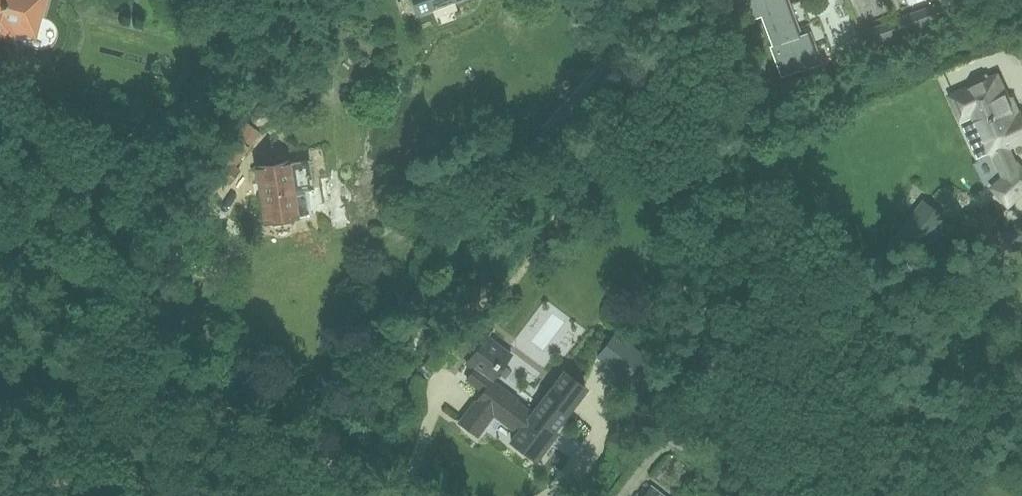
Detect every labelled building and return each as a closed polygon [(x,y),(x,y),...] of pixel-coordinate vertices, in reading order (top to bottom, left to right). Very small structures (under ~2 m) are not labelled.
[(11,35),(13,27),(33,33),(42,0),(0,0),(0,31),(11,35)] [(416,14),(436,7),(434,1),(438,0),(412,0),(416,14)] [(751,19),(761,16),(772,45),(769,46),(781,76),(818,63),(807,32),(801,34),(788,0),(744,0),(751,19)] [(883,6),(880,0),(866,0),(870,10),(883,6)] [(935,3),(854,32),(864,59),(944,29),(935,3)] [(55,21),(67,23),(69,10),(57,8),(55,21)] [(997,76),(952,96),(962,118),(976,111),(994,152),(999,150),(1008,171),(992,186),(1009,205),(1021,193),(1021,166),(1019,163),(1017,164),(1009,146),(1021,140),(1021,113),(1015,116),(997,76)] [(265,124),(276,110),(276,103),(269,98),(262,100),(249,116),(249,121),(258,127),(265,124)] [(195,190),(208,200),(223,181),(227,184),(239,169),(234,165),(260,132),(246,121),(195,190)] [(289,160),(256,166),(265,220),(268,220),(272,225),(290,222),(293,216),(298,215),(298,214),(309,212),(305,188),(313,186),(309,159),(289,162),(289,160)] [(768,159),(753,161),(754,176),(769,174),(768,159)] [(922,198),(896,231),(919,248),(945,216),(922,198)] [(988,233),(992,254),(1020,249),(1019,241),(1016,227),(988,233)] [(475,312),(470,319),(481,327),(486,320),(475,312)] [(618,328),(598,356),(626,377),(643,355),(625,341),(628,336),(618,328)] [(549,442),(545,440),(585,386),(565,372),(533,414),(488,380),(509,352),(488,336),(467,364),(474,369),(467,378),(485,391),(463,421),(478,432),(493,412),(520,432),(513,441),(536,459),(549,442)] [(643,495),(669,495),(653,484),(643,495)]
